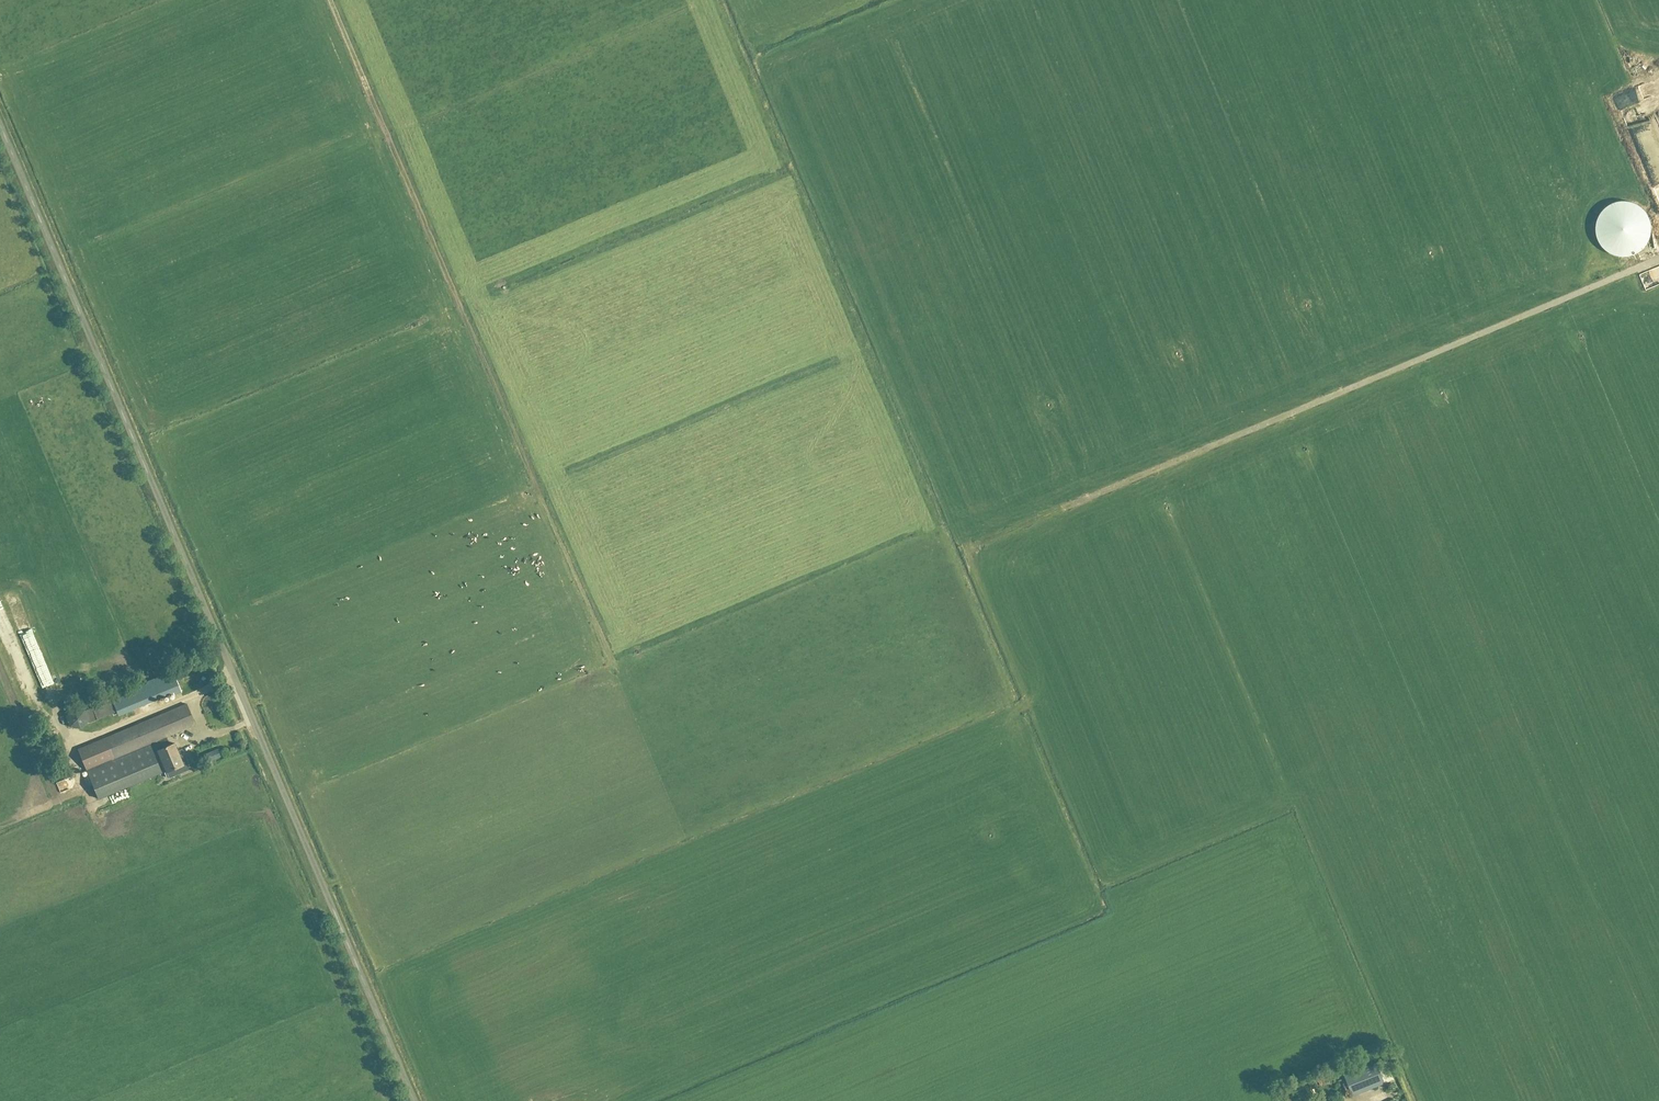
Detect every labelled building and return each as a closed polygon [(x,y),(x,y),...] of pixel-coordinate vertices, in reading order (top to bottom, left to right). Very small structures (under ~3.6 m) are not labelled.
[(1618,121),(1629,119),(1627,106),(1646,103),(1644,92),(1614,97),(1618,121)] [(1648,172),(1656,188),(1658,186),(1658,167),(1648,172)] [(1645,260),(1658,255),(1658,224),(1650,228),(1642,205),(1618,205),(1597,213),(1597,241),(1605,261),(1645,260)] [(16,628),(21,626),(9,595),(5,597),(16,628)] [(13,641),(10,629),(0,631),(0,644),(13,641)] [(174,696),(181,693),(172,672),(90,705),(92,708),(84,711),(89,722),(116,711),(118,715),(173,693),(174,696)] [(70,687),(83,683),(81,679),(69,683),(70,687)] [(203,701),(203,712),(211,712),(211,701),(203,701)] [(113,759),(86,770),(98,799),(162,773),(150,744),(156,742),(159,750),(157,751),(169,779),(191,770),(184,753),(179,755),(175,743),(170,745),(167,737),(195,726),(186,704),(105,738),(113,759)] [(113,759),(105,738),(77,749),(86,770),(113,759)] [(217,748),(211,751),(214,758),(220,755),(217,748)] [(117,794),(118,800),(127,798),(125,792),(117,794)] [(1344,1075),(1352,1096),(1384,1084),(1376,1063),(1344,1075)]
